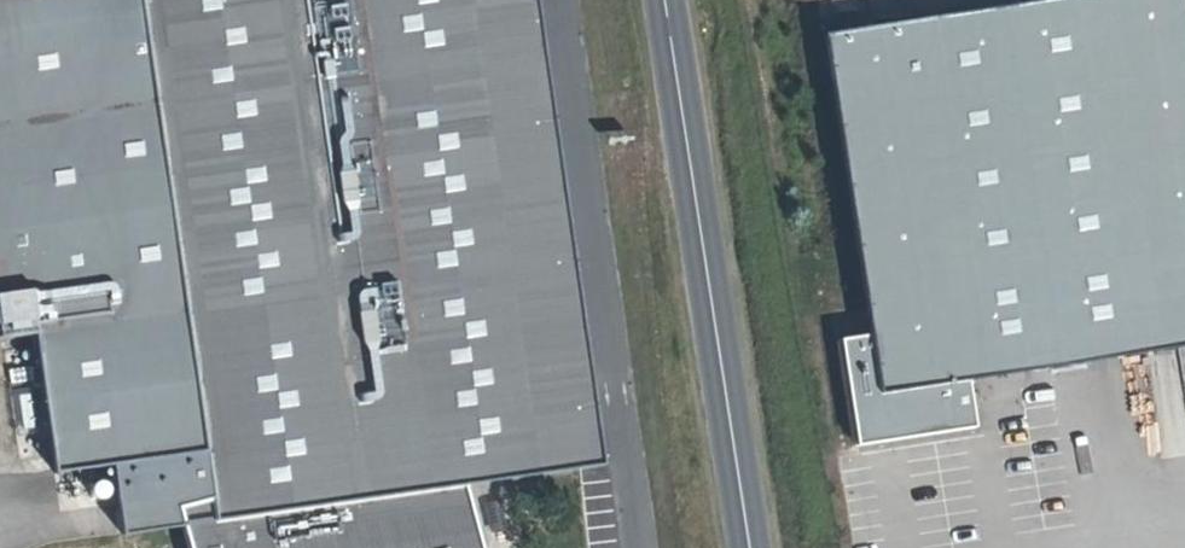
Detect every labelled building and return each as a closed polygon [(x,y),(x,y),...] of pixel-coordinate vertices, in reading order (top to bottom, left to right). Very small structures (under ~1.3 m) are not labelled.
[(41,335),(190,313),(145,0),(0,0),(0,341),(41,335)] [(543,0),(145,0),(190,313),(210,452),(217,497),(183,506),(188,526),(195,547),(488,547),(470,484),(610,464),(543,0)] [(1184,339),(1184,0),(1000,0),(821,29),(869,328),(840,333),(857,441),(976,422),(969,374),(1184,339)] [(210,452),(190,313),(41,335),(61,474),(118,466),(210,452)] [(217,497),(210,452),(118,466),(128,534),(188,526),(183,506),(217,497)]
